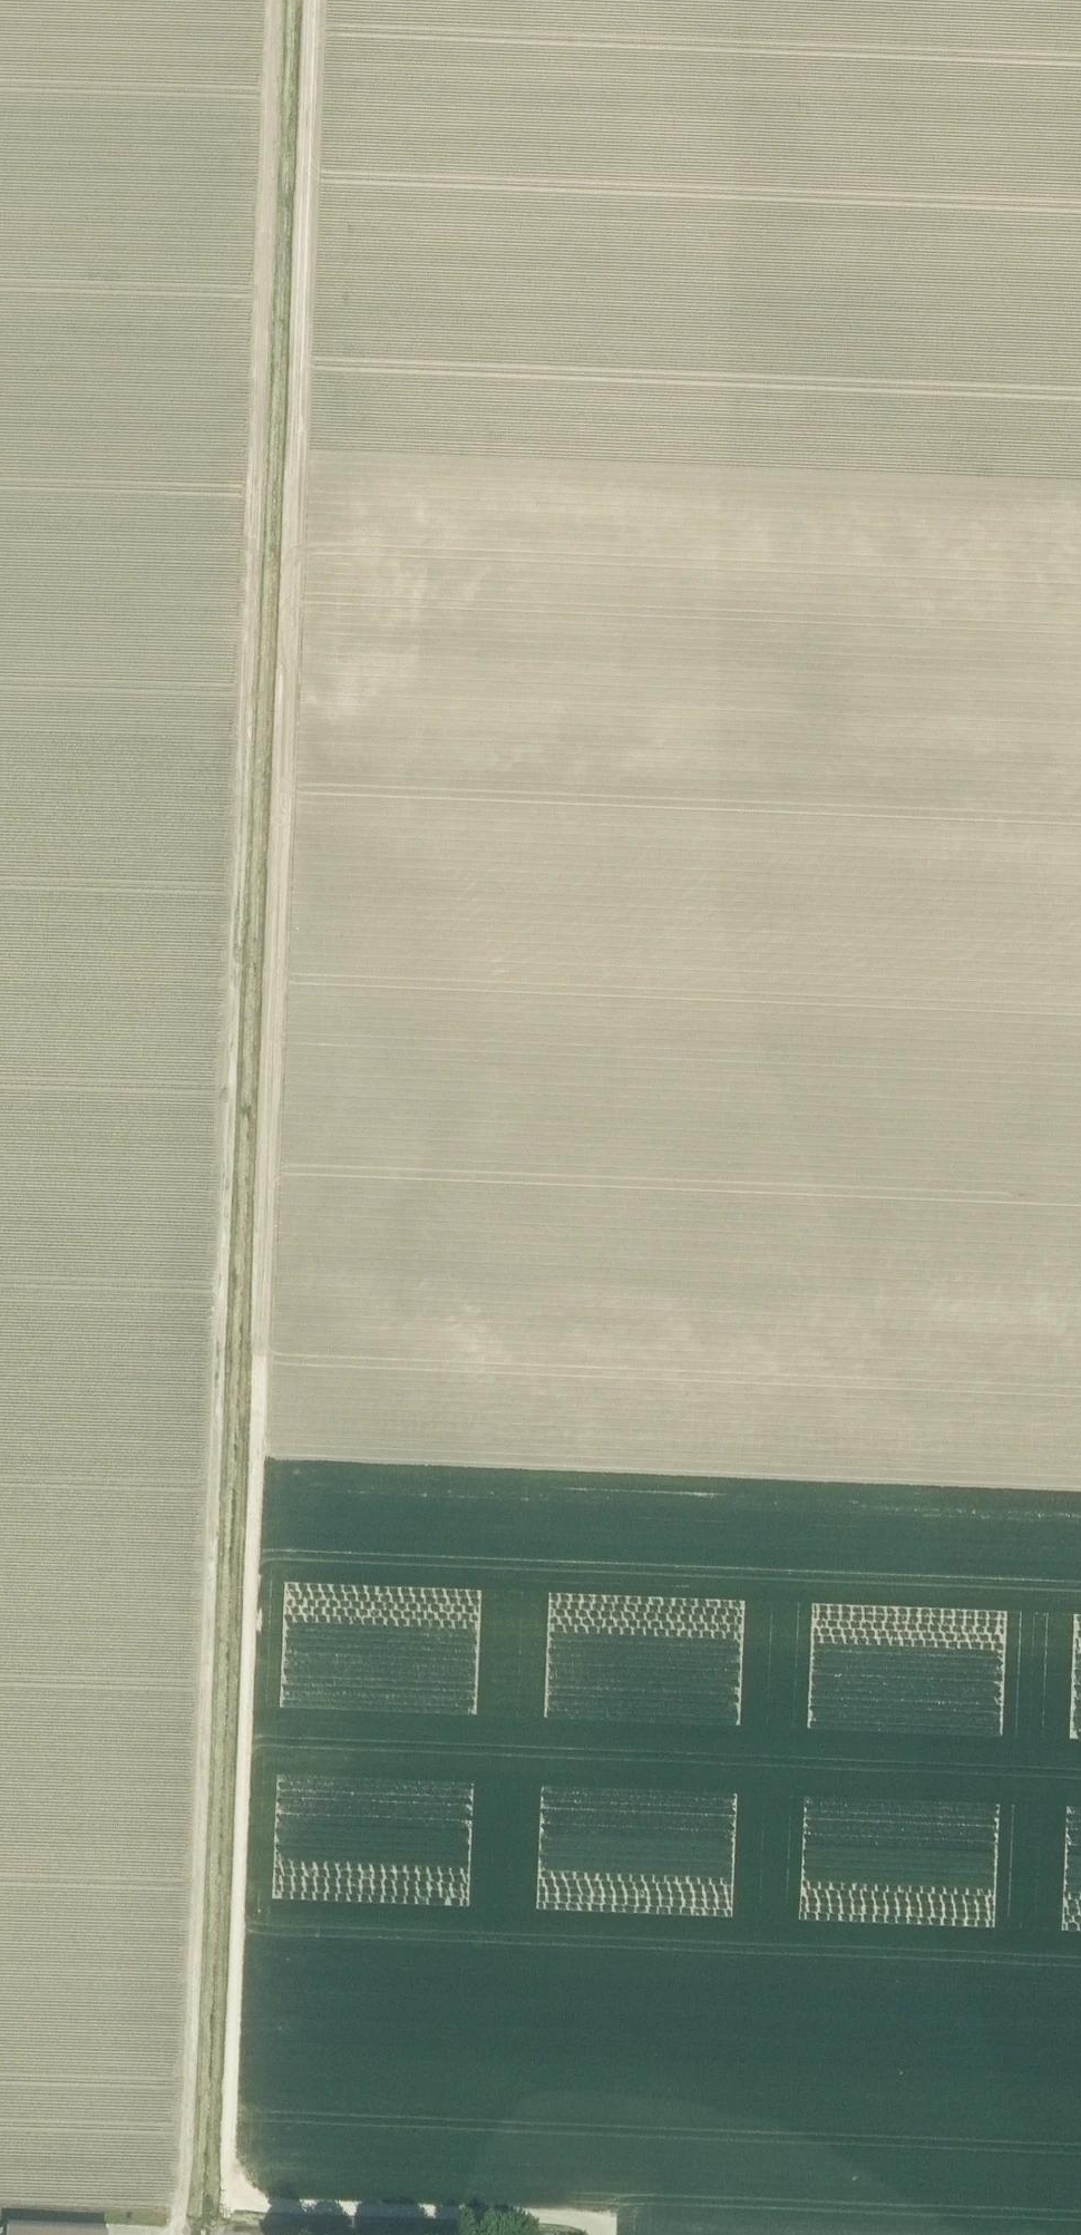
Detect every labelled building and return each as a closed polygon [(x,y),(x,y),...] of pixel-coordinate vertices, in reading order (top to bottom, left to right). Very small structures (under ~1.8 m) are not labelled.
[(107,2224),(8,2220),(8,2234),(107,2234),(107,2224)]
